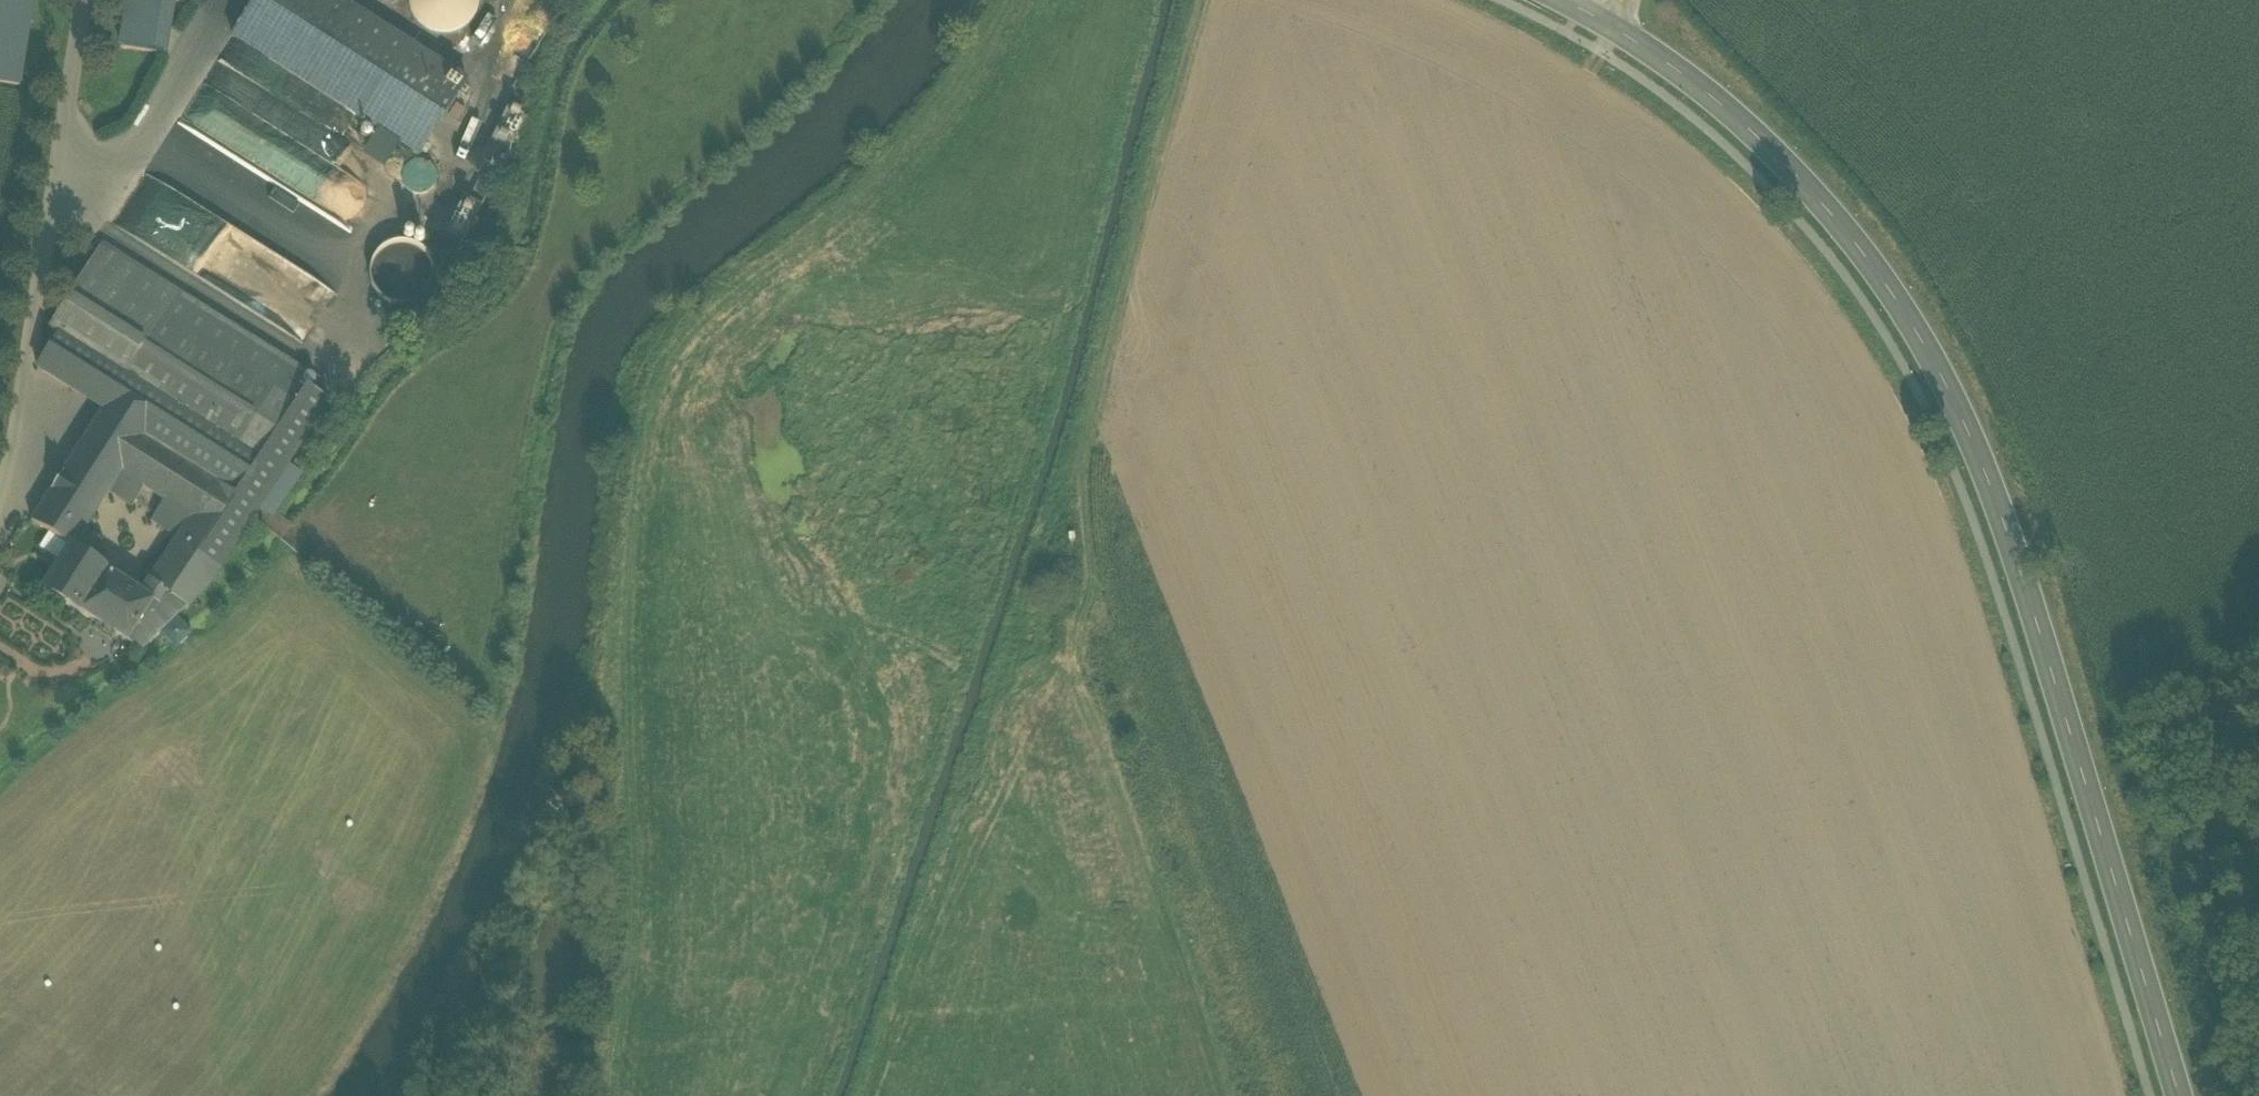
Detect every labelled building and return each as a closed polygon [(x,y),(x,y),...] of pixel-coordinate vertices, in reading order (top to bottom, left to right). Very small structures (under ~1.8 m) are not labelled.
[(19,86),(33,0),(0,0),(0,83),(19,86)] [(121,48),(165,55),(173,1),(165,0),(129,0),(121,48)] [(419,157),(467,82),(338,0),(256,0),(232,38),(378,131),(401,146),(419,157)] [(480,1),(479,0),(408,0),(408,1),(411,15),(419,26),(430,34),(444,37),(458,34),(469,26),(477,15),(480,1)] [(524,117),(507,109),(491,142),(508,150),(524,117)] [(401,146),(378,131),(361,157),(384,171),(401,146)] [(105,227),(266,311),(286,272),(307,263),(305,257),(323,250),(339,219),(324,211),(306,218),(307,221),(284,230),(283,232),(258,242),(237,231),(231,216),(260,204),(270,184),(248,173),(241,155),(203,135),(200,142),(193,145),(189,151),(176,157),(171,166),(147,175),(141,186),(161,178),(153,194),(149,195),(140,212),(105,227)] [(402,174),(401,181),(403,188),(408,193),(414,197),(421,197),(428,195),(433,191),(437,184),(437,177),(435,170),(431,165),(424,162),(417,161),(411,163),(405,168),(402,174)] [(464,198),(447,232),(464,240),(481,207),(464,198)] [(412,232),(409,230),(406,231),(404,232),(403,235),(404,239),(406,241),(409,241),(412,239),(414,236),(412,232)] [(421,235),(417,235),(416,236),(414,238),(414,241),(415,244),(417,245),(421,245),(422,244),(424,242),(424,239),(423,236),(421,235)] [(370,270),(371,283),(377,293),(387,301),(399,305),(411,303),(422,298),(429,288),(433,276),(433,263),(427,253),(417,245),(415,244),(404,241),(391,243),(382,249),(374,259),(370,270)] [(37,368),(103,410),(125,375),(259,461),(302,393),(313,375),(103,244),(49,329),(58,335),(37,368)] [(237,494),(259,461),(125,375),(103,410),(146,436),(237,494)] [(198,554),(219,568),(258,509),(287,465),(324,408),(302,393),(259,461),(237,494),(198,554)] [(103,410),(61,475),(103,502),(109,493),(121,474),(146,436),(103,410)] [(144,488),(165,501),(191,518),(178,537),(176,540),(198,554),(237,494),(146,436),(121,474),(144,488)] [(302,475),(287,465),(258,509),(273,519),(302,475)] [(132,507),(144,488),(121,474),(109,493),(132,507)] [(61,475),(52,489),(94,516),(103,502),(61,475)] [(72,548),(73,549),(85,531),(94,516),(52,489),(31,522),(49,534),(72,548)] [(153,521),(178,537),(191,518),(165,501),(153,521)] [(101,542),(85,531),(73,549),(90,560),(101,542)] [(62,564),(72,548),(49,534),(39,549),(62,564)] [(176,540),(149,582),(188,607),(203,593),(219,568),(198,554),(176,540)] [(45,589),(80,612),(107,571),(90,560),(73,549),(72,548),(62,564),(45,589)] [(80,612),(127,642),(154,601),(141,593),(107,571),(80,612)] [(177,618),(188,607),(149,582),(141,593),(154,601),(127,642),(141,652),(160,634),(177,618)] [(177,618),(160,634),(176,650),(192,634),(177,618)]
